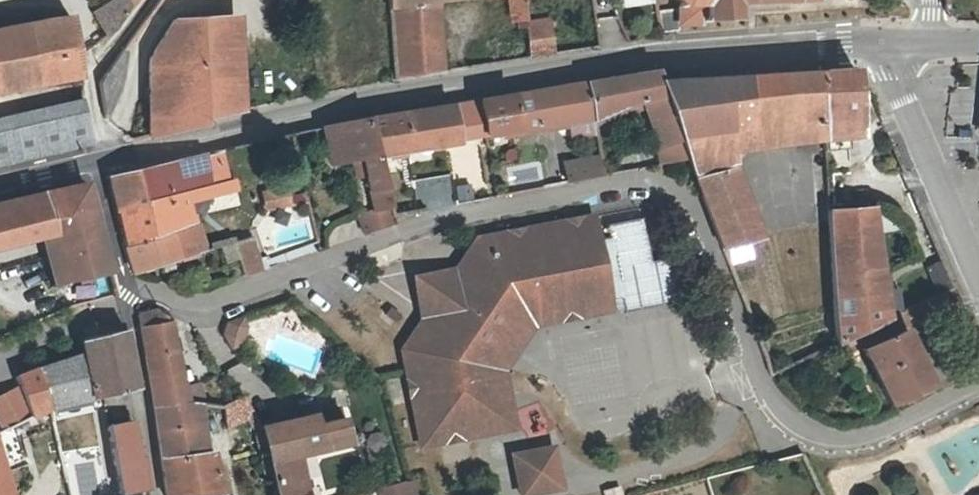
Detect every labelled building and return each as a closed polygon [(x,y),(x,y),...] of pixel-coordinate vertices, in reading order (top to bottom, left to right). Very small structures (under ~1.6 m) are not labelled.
[(132,0),(109,0),(92,12),(105,37),(112,32),(133,3),(132,0)] [(386,4),(392,77),(440,68),(430,0),(422,0),(386,4)] [(506,22),(523,20),(521,0),(504,0),(506,22)] [(678,2),(679,21),(700,21),(704,15),(730,14),(735,19),(737,15),(733,12),(733,0),(676,0),(678,2)] [(675,27),(671,6),(655,8),(659,28),(675,27)] [(201,77),(240,73),(236,11),(197,15),(201,77)] [(242,108),(240,73),(201,77),(197,15),(172,18),(147,56),(147,135),(202,122),(202,116),(242,108)] [(25,26),(23,26),(33,82),(79,76),(76,59),(67,17),(24,23),(25,26)] [(545,17),(523,20),(528,55),(550,51),(545,17)] [(33,82),(23,26),(0,30),(0,88),(33,82)] [(106,101),(114,80),(118,52),(96,82),(101,113),(106,101)] [(820,118),(856,116),(854,68),(817,70),(820,118)] [(788,90),(790,122),(820,118),(817,70),(777,73),(778,91),(788,90)] [(655,71),(582,82),(590,115),(621,108),(620,101),(643,98),(658,143),(657,144),(661,160),(688,154),(680,134),(659,81),(655,71)] [(777,73),(751,74),(754,126),(790,122),(788,90),(778,91),(777,73)] [(710,77),(714,131),(754,126),(751,74),(710,77)] [(680,134),(714,131),(710,77),(659,81),(680,134)] [(508,130),(537,126),(570,121),(590,118),(590,115),(582,82),(530,90),(475,99),(483,134),(508,130)] [(475,99),(451,102),(456,130),(458,140),(483,134),(475,99)] [(375,149),(456,130),(451,102),(366,116),(375,149)] [(87,145),(82,107),(0,126),(0,162),(87,145)] [(366,234),(396,224),(396,222),(394,218),(386,189),(385,185),(375,149),(366,116),(321,125),(331,165),(360,158),(370,194),(374,209),(359,214),(366,234)] [(857,133),(856,116),(820,118),(821,136),(857,133)] [(595,139),(590,118),(570,121),(574,143),(595,139)] [(688,154),(725,150),(821,139),(821,136),(820,118),(790,122),(754,126),(714,131),(680,134),(688,154)] [(688,154),(714,223),(749,210),(725,150),(688,154)] [(567,180),(603,173),(598,152),(563,160),(567,180)] [(201,154),(194,155),(205,191),(210,189),(201,154)] [(216,215),(210,189),(205,191),(194,155),(133,171),(148,236),(198,220),(216,215)] [(120,244),(148,236),(133,171),(106,178),(120,244)] [(386,189),(394,218),(402,216),(429,210),(424,190),(409,193),(406,180),(385,185),(386,189)] [(52,245),(95,235),(81,183),(35,193),(0,200),(0,228),(30,221),(45,218),(52,245)] [(290,203),(285,185),(264,191),(269,209),(290,203)] [(825,217),(832,336),(847,329),(857,325),(873,318),(867,204),(825,207),(825,217)] [(749,210),(714,223),(723,246),(759,235),(749,210)] [(548,309),(550,319),(588,311),(587,303),(608,298),(593,217),(479,236),(463,259),(468,279),(463,285),(451,278),(440,270),(423,273),(423,275),(419,276),(419,282),(417,283),(420,302),(430,310),(442,318),(438,323),(418,327),(403,350),(419,446),(477,435),(513,429),(505,382),(499,383),(496,365),(530,313),(548,309)] [(48,287),(60,280),(53,251),(52,245),(45,218),(30,221),(39,255),(48,287)] [(207,251),(198,220),(148,236),(120,244),(131,273),(207,251)] [(60,280),(105,272),(95,235),(52,245),(53,251),(60,280)] [(241,260),(243,269),(262,263),(254,236),(222,247),(228,264),(241,260)] [(463,259),(451,278),(463,285),(468,279),(463,259)] [(932,293),(888,312),(896,328),(900,326),(940,309),(932,293)] [(610,307),(608,298),(587,303),(588,311),(610,307)] [(961,312),(957,302),(947,306),(955,325),(965,320),(961,312)] [(535,322),(550,319),(548,309),(530,313),(496,365),(499,383),(505,382),(503,369),(535,322)] [(430,310),(418,327),(438,323),(442,318),(430,310)] [(135,315),(150,405),(185,406),(183,395),(172,351),(178,350),(175,337),(169,339),(166,323),(157,314),(154,312),(135,315)] [(857,325),(859,331),(863,341),(858,344),(884,401),(926,382),(900,326),(896,328),(888,312),(873,318),(857,325)] [(223,333),(224,335),(230,348),(239,343),(245,327),(242,318),(228,322),(223,333)] [(857,325),(847,329),(850,335),(859,331),(857,325)] [(35,373),(45,401),(132,386),(120,329),(75,336),(76,341),(58,349),(31,361),(35,373)] [(835,342),(850,335),(847,329),(832,336),(835,342)] [(35,373),(16,381),(27,409),(45,401),(35,373)] [(18,413),(27,409),(16,381),(6,385),(18,413)] [(183,395),(185,406),(198,406),(204,407),(200,392),(183,395)] [(253,420),(242,399),(228,402),(220,403),(220,407),(224,427),(253,420)] [(18,413),(5,419),(8,428),(48,412),(45,401),(27,409),(18,413)] [(211,454),(201,455),(185,406),(150,405),(166,494),(190,494),(218,490),(213,453),(211,454)] [(198,406),(185,406),(201,455),(211,454),(198,406)] [(105,425),(116,492),(146,487),(141,457),(136,457),(130,421),(105,425)] [(274,494),(306,494),(301,471),(343,469),(341,442),(316,443),(315,431),(259,434),(274,494)] [(340,431),(315,431),(316,443),(341,442),(340,431)] [(562,490),(558,446),(515,450),(518,493),(562,490)] [(403,481),(379,487),(381,494),(407,494),(403,481)] [(604,494),(622,494),(619,486),(603,490),(604,494)]
